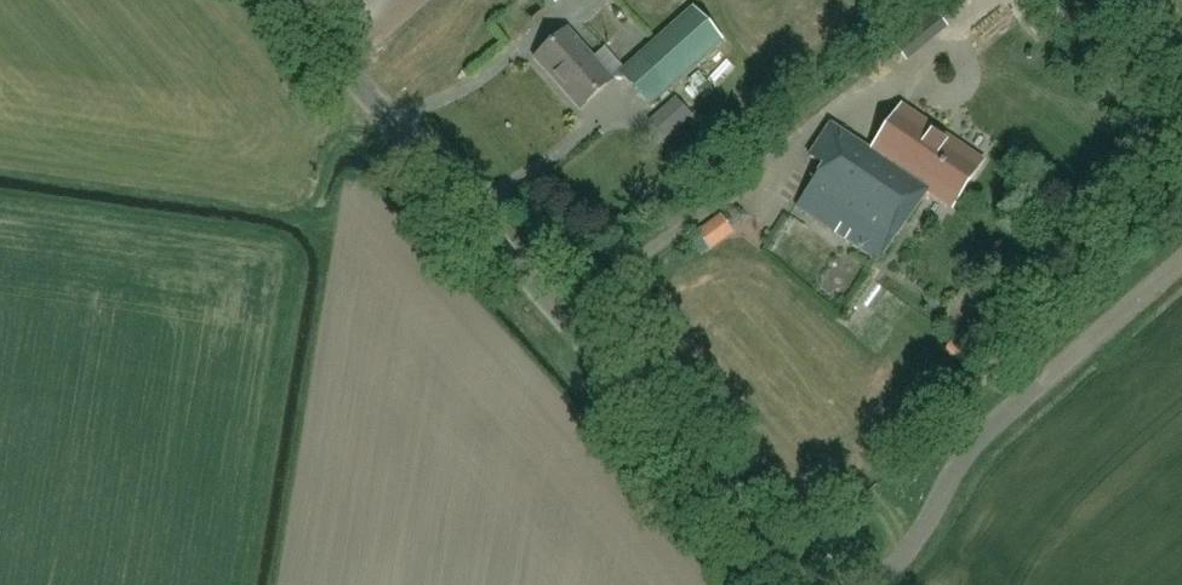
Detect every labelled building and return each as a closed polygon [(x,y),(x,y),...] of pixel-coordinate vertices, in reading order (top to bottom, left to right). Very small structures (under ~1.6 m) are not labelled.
[(694,6),(625,69),(628,79),(651,106),(725,40),(694,6)] [(615,78),(628,79),(625,69),(606,47),(594,57),(569,28),(536,58),(582,108),(615,78)] [(676,99),(658,115),(673,132),(691,116),(676,99)] [(953,203),(982,160),(904,107),(872,153),(831,124),(810,155),(826,166),(799,204),(880,259),(929,187),(953,203)] [(710,250),(735,233),(721,214),(697,232),(710,250)]
